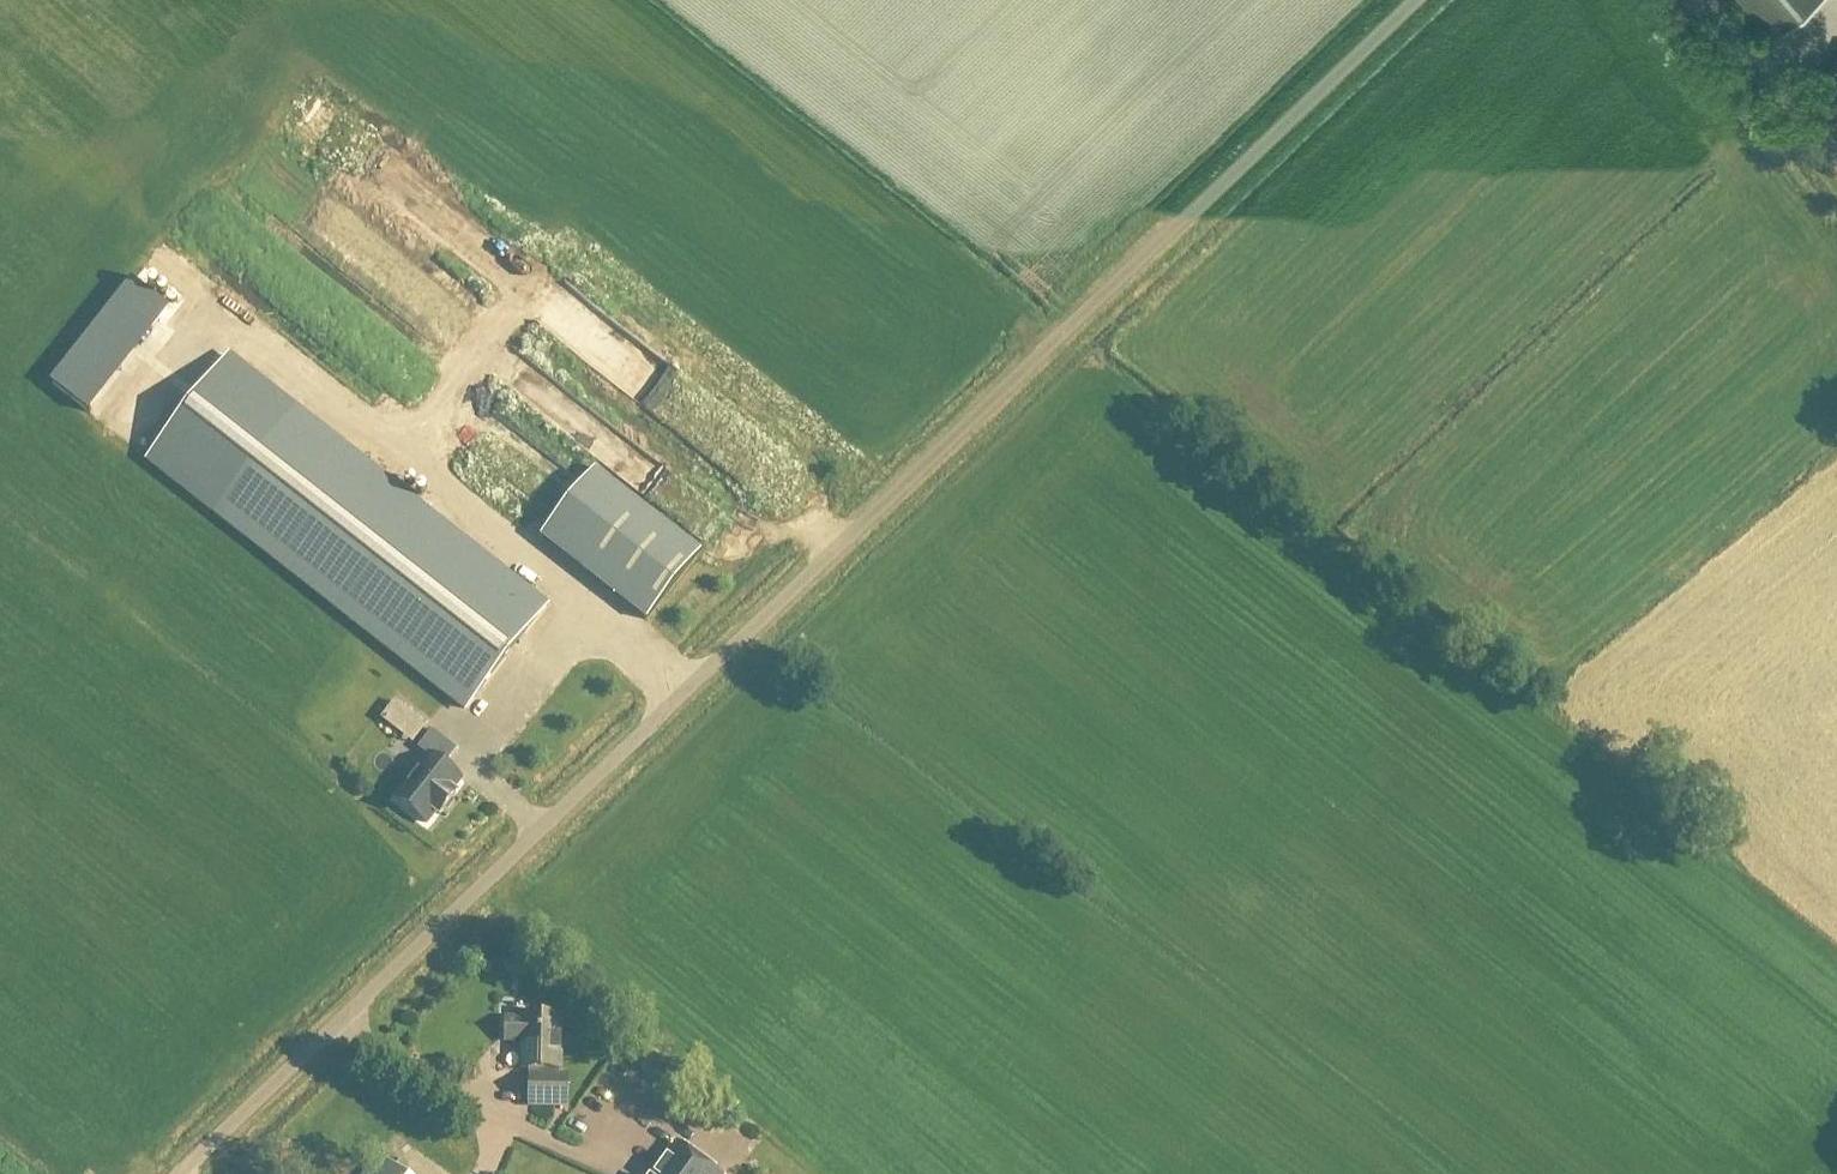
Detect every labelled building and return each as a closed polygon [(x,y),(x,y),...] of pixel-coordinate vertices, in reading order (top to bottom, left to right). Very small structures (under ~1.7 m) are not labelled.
[(1773,37),(1816,0),(1742,0),(1773,37)] [(1819,78),(1836,98),(1836,62),(1819,78)] [(131,284),(51,386),(86,414),(167,312),(131,284)] [(466,712),(546,610),(296,412),(215,514),(466,712)] [(594,471),(540,540),(646,623),(700,555),(594,471)] [(398,735),(411,718),(394,705),(381,721),(398,735)] [(451,793),(460,781),(443,768),(455,753),(432,734),(418,751),(429,759),(395,802),(425,826),(434,814),(439,817),(455,797),(451,793)] [(505,1044),(519,1044),(522,1044),(521,1073),(528,1073),(527,1109),(566,1110),(567,1079),(559,1078),(561,1020),(520,1019),(520,1022),(505,1022),(505,1044)] [(675,1145),(654,1173),(715,1173),(675,1145)] [(376,1159),(366,1173),(397,1173),(376,1159)]
